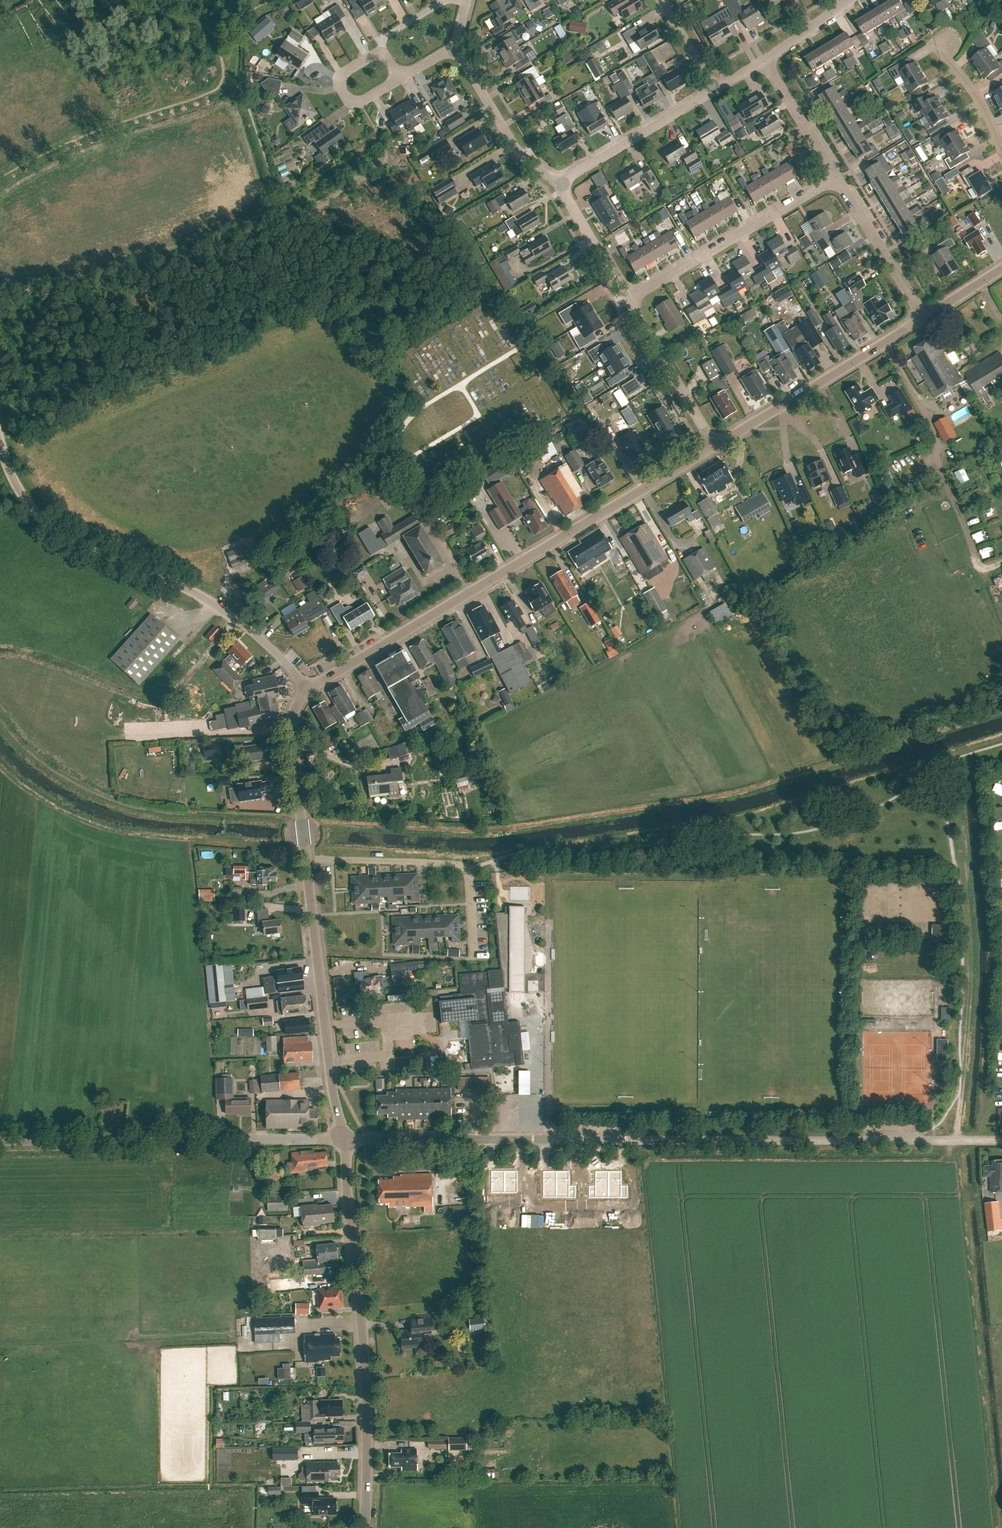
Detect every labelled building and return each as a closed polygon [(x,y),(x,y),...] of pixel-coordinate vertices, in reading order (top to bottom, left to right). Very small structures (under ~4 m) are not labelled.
[(371,0),(348,0),(354,9),(361,5),(368,17),(377,11),(371,0)] [(377,11),(387,5),(384,0),(371,0),(377,11)] [(502,25),(515,18),(514,17),(523,12),(516,0),(507,5),(504,0),(500,0),(490,6),(496,16),(492,19),(497,28),(493,31),(495,35),(505,30),(502,25)] [(541,0),(525,0),(524,0),(531,12),(542,5),(539,1),(541,0)] [(636,0),(630,0),(624,4),(621,0),(617,0),(608,6),(614,16),(620,12),(624,19),(642,9),(636,0)] [(728,8),(737,23),(742,20),(749,31),(765,21),(756,7),(744,14),(738,3),(737,3),(735,0),(728,0),(724,2),(728,8)] [(895,17),(905,11),(899,0),(894,0),(887,4),(895,17)] [(916,11),(917,11),(910,0),(910,1),(905,4),(911,14),(916,11)] [(941,3),(946,11),(950,8),(945,0),(941,3)] [(941,14),(946,11),(941,3),(936,6),(941,14)] [(884,23),(895,17),(887,4),(877,10),(884,23)] [(326,20),(336,37),(346,31),(338,19),(345,15),(338,5),(328,11),(331,17),(326,20)] [(578,7),(574,9),(573,13),(575,17),(582,13),(578,7)] [(737,23),(728,8),(715,16),(719,25),(707,32),(715,47),(721,43),(720,43),(732,36),(728,28),(737,23)] [(866,16),(874,29),(884,23),(877,10),(866,16)] [(862,33),(857,37),(863,47),(869,44),(867,41),(871,38),(868,33),(874,29),(866,16),(856,23),(862,33)] [(253,31),(249,34),(252,37),(257,43),(275,27),(267,18),(253,31)] [(336,37),(326,20),(317,26),(327,42),(336,37)] [(994,20),(991,28),(998,31),(1000,23),(994,20)] [(570,21),(568,32),(580,34),(582,23),(570,21)] [(495,48),(501,59),(518,48),(515,43),(520,40),(518,37),(526,32),(522,25),(502,37),(505,42),(495,48)] [(634,54),(641,50),(660,39),(651,25),(651,26),(639,34),(635,27),(623,35),(629,46),(634,54)] [(903,31),(908,38),(909,37),(912,35),(908,28),(903,31)] [(284,71),(288,64),(298,70),(307,56),(294,47),(297,42),(299,44),(303,38),(292,31),(288,37),(290,38),(287,42),(285,41),(276,56),(279,58),(275,64),(284,71)] [(903,42),(908,38),(903,31),(899,34),(903,42)] [(844,53),(849,60),(853,67),(857,64),(853,58),(854,57),(850,50),(855,47),(857,51),(863,47),(857,37),(851,40),(847,34),(837,40),(844,53)] [(834,59),(844,53),(837,40),(826,46),(834,59)] [(970,60),(978,70),(993,58),(986,49),(991,45),(987,40),(978,47),(981,52),(970,60)] [(602,51),(606,46),(599,42),(596,46),(602,51)] [(884,45),(888,53),(893,50),(889,42),(884,45)] [(884,55),(888,53),(884,45),(880,48),(884,55)] [(824,65),(834,59),(826,46),(816,52),(824,65)] [(518,48),(501,59),(507,69),(517,63),(521,68),(537,58),(531,48),(521,54),(518,48)] [(574,48),(566,54),(570,61),(579,55),(574,48)] [(585,60),(592,56),(589,50),(582,54),(585,60)] [(653,74),(658,83),(663,80),(671,92),(686,83),(677,69),(668,74),(663,66),(660,68),(651,52),(642,57),(653,74)] [(824,65),(816,52),(806,59),(813,72),(824,65)] [(586,63),(595,78),(605,73),(595,57),(586,63)] [(978,70),(985,80),(995,72),(999,76),(1001,74),(1001,61),(997,64),(993,58),(978,70)] [(848,70),(853,67),(849,60),(844,63),(848,70)] [(902,77),(905,83),(922,73),(916,63),(904,69),(901,63),(889,71),(895,81),(902,77)] [(543,76),(540,78),(537,72),(534,67),(521,74),(517,77),(520,82),(516,84),(523,96),(538,86),(546,82),(543,76)] [(828,73),(832,79),(837,76),(833,70),(828,73)] [(630,96),(628,92),(633,89),(623,72),(618,75),(622,81),(611,87),(614,93),(616,91),(622,100),(609,108),(616,120),(633,110),(626,98),(630,96)] [(827,82),(832,79),(828,73),(823,76),(827,82)] [(922,73),(905,83),(911,93),(906,96),(909,101),(920,95),(917,90),(928,83),(922,73)] [(616,74),(609,78),(613,85),(620,81),(616,74)] [(654,86),(658,83),(653,74),(644,79),(647,84),(635,91),(638,95),(637,96),(644,108),(661,98),(654,86)] [(453,86),(448,78),(439,83),(441,85),(438,86),(437,85),(432,88),(439,100),(433,104),(442,118),(453,112),(446,101),(457,94),(452,87),(453,86)] [(279,94),(281,82),(268,79),(261,84),(271,100),(279,94)] [(538,86),(523,96),(529,107),(537,102),(540,107),(553,100),(550,94),(545,97),(538,86)] [(824,103),(827,107),(841,99),(848,94),(846,90),(838,94),(834,88),(819,97),(823,104),(824,103)] [(998,104),(1001,102),(1001,89),(993,93),(998,104)] [(768,106),(760,93),(754,97),(738,107),(746,119),(768,106)] [(291,117),(283,123),(289,132),(298,126),(305,120),(306,121),(308,119),(315,113),(303,96),(285,108),(291,117)] [(922,111),(926,117),(942,107),(936,97),(925,104),(922,99),(911,105),(917,114),(922,111)] [(833,118),(847,109),(855,105),(852,100),(844,105),(841,99),(827,107),(825,108),(830,115),(831,114),(833,118)] [(400,106),(413,129),(418,126),(413,119),(419,115),(422,119),(428,115),(422,105),(416,108),(411,100),(402,105),(400,106)] [(560,102),(553,106),(558,115),(565,111),(560,102)] [(605,111),(599,102),(591,107),(596,115),(583,123),(590,135),(607,125),(600,114),(605,111)] [(261,109),(260,110),(262,114),(266,114),(269,111),(267,106),(263,106),(261,109)] [(413,129),(400,106),(398,108),(389,113),(394,121),(388,125),(395,135),(401,132),(399,127),(404,124),(409,132),(413,129)] [(942,107),(926,117),(930,123),(924,126),(930,136),(940,129),(937,124),(949,117),(942,107)] [(847,109),(833,118),(832,118),(836,125),(837,124),(840,128),(853,120),(863,114),(860,110),(856,112),(851,116),(847,109)] [(444,131),(439,134),(442,139),(451,134),(450,131),(465,122),(460,114),(445,123),(446,125),(442,128),(444,131)] [(570,119),(567,114),(556,120),(559,125),(555,128),(560,137),(554,140),(561,153),(578,143),(571,131),(575,128),(570,119)] [(761,138),(763,137),(764,138),(781,128),(773,116),(757,125),(754,121),(745,126),(750,135),(757,131),(758,132),(758,134),(759,137),(761,138)] [(890,118),(884,122),(887,128),(893,124),(890,118)] [(727,122),(733,132),(739,129),(733,119),(727,122)] [(844,135),(846,139),(860,131),(868,126),(865,121),(857,126),(853,120),(840,128),(838,129),(842,136),(844,135)] [(721,147),(732,140),(727,131),(720,135),(712,121),(706,125),(706,126),(696,132),(704,145),(716,138),(721,147)] [(324,124),(303,139),(308,146),(314,142),(323,155),(331,150),(334,150),(336,149),(337,146),(344,140),(337,130),(331,134),(330,132),(328,132),(328,130),(327,130),(325,129),(323,126),(324,124)] [(896,124),(886,130),(893,142),(903,135),(896,124)] [(743,128),(735,133),(739,139),(747,135),(743,128)] [(486,145),(477,129),(458,141),(467,156),(486,145)] [(850,146),(852,150),(866,141),(874,136),(872,132),(864,137),(860,131),(846,139),(845,140),(849,146),(850,146)] [(943,145),(946,151),(963,141),(957,131),(945,138),(942,133),(932,139),(938,148),(943,145)] [(272,138),(271,142),(273,145),(277,145),(280,143),(281,140),(278,137),(275,136),(272,138)] [(427,149),(434,160),(452,150),(445,139),(427,149)] [(866,141),(852,150),(859,161),(865,157),(868,161),(879,155),(874,145),(870,148),(866,141)] [(963,141),(946,151),(950,158),(945,161),(951,170),(961,164),(958,159),(969,152),(963,141)] [(682,157),(688,166),(692,173),(703,167),(691,148),(685,152),(679,142),(669,148),(669,147),(662,152),(670,164),(682,157)] [(738,144),(734,146),(741,157),(744,154),(738,144)] [(791,157),(796,155),(790,144),(785,147),(791,157)] [(911,149),(901,155),(905,162),(915,156),(911,149)] [(415,156),(421,166),(430,161),(425,151),(415,156)] [(866,172),(872,182),(872,183),(886,174),(895,169),(892,165),(890,167),(883,155),(871,162),(874,167),(866,172)] [(318,169),(328,162),(324,156),(314,163),(318,169)] [(778,169),(786,184),(797,177),(789,162),(780,168),(777,162),(772,165),(776,170),(778,169)] [(505,176),(498,165),(492,169),(490,165),(471,176),(476,186),(483,182),(487,189),(496,184),(495,183),(505,176)] [(628,190),(644,180),(651,191),(659,187),(648,167),(640,172),(637,166),(620,177),(628,190)] [(976,175),(971,167),(960,174),(969,187),(971,188),(973,187),(980,198),(993,191),(981,172),(976,175)] [(761,171),(765,177),(767,175),(775,190),(786,184),(778,169),(776,170),(769,174),(766,169),(761,171)] [(600,187),(610,181),(604,170),(594,176),(600,187)] [(938,172),(931,176),(935,182),(942,178),(938,172)] [(876,189),(879,193),(893,185),(892,184),(904,178),(901,174),(890,180),(886,174),(872,183),(872,182),(871,183),(875,190),(876,189)] [(751,178),(754,183),(756,182),(764,197),(775,190),(767,175),(765,177),(758,180),(755,175),(751,178)] [(451,178),(431,189),(440,205),(458,194),(454,188),(456,187),(451,178)] [(756,182),(754,183),(747,187),(742,178),(738,181),(743,190),(745,189),(753,203),(764,197),(756,182)] [(939,180),(935,183),(944,197),(951,193),(946,184),(944,181),(943,178),(939,180)] [(883,200),(885,204),(899,195),(911,188),(908,184),(896,191),(893,185),(879,193),(878,194),(882,200),(883,200)] [(605,226),(606,225),(610,231),(621,225),(617,219),(618,218),(606,197),(608,196),(603,187),(593,193),(598,202),(593,205),(605,226)] [(500,210),(500,208),(508,203),(513,212),(530,202),(522,189),(506,199),(503,194),(487,204),(493,215),(500,210)] [(693,202),(698,199),(695,193),(690,196),(693,202)] [(889,210),(891,214),(892,215),(905,206),(914,201),(911,196),(903,202),(899,195),(885,204),(884,204),(888,211),(889,210)] [(614,205),(620,202),(616,196),(611,199),(614,205)] [(713,200),(716,205),(718,204),(727,218),(738,212),(729,197),(720,202),(717,197),(713,200)] [(702,206),(706,211),(707,210),(716,225),(727,218),(718,204),(716,205),(710,209),(707,203),(702,206)] [(448,206),(444,213),(450,216),(453,209),(448,206)] [(895,221),(898,225),(912,217),(923,210),(920,206),(909,212),(905,206),(892,215),(891,214),(890,215),(894,222),(895,221)] [(692,212),(695,218),(696,217),(705,231),(716,225),(707,210),(706,211),(699,215),(696,210),(692,212)] [(968,217),(974,228),(986,220),(980,211),(975,214),(974,213),(968,217)] [(540,224),(533,212),(517,221),(514,217),(505,222),(510,231),(512,230),(516,237),(523,233),(524,234),(540,224)] [(810,234),(816,244),(828,236),(823,230),(832,224),(825,212),(808,223),(813,232),(810,234)] [(935,212),(929,215),(933,223),(939,219),(935,212)] [(696,217),(695,218),(688,221),(683,213),(679,215),(684,225),(686,224),(694,238),(705,231),(696,217)] [(898,225),(897,226),(901,233),(902,232),(904,236),(918,228),(918,227),(927,222),(924,217),(915,223),(912,217),(898,225)] [(502,226),(498,229),(501,234),(504,233),(507,231),(504,225),(502,226)] [(984,241),(981,236),(978,231),(968,238),(963,229),(957,233),(962,242),(965,240),(971,249),(973,248),(979,256),(981,257),(982,257),(986,254),(986,252),(987,251),(981,243),(984,241)] [(625,231),(617,236),(614,238),(620,247),(630,240),(625,231)] [(654,234),(657,240),(659,238),(668,253),(679,247),(670,232),(661,237),(658,232),(654,234)] [(828,236),(816,244),(821,252),(831,247),(836,255),(853,244),(845,232),(831,241),(828,236)] [(524,250),(528,257),(523,259),(526,264),(541,255),(545,261),(556,255),(545,236),(528,246),(529,247),(524,250)] [(767,244),(770,250),(777,261),(786,256),(791,265),(801,259),(794,247),(787,252),(778,237),(767,244)] [(643,241),(646,246),(648,245),(657,260),(668,253),(659,238),(657,240),(650,244),(647,238),(643,241)] [(942,278),(942,279),(967,263),(959,267),(948,250),(955,245),(951,238),(935,248),(936,248),(940,254),(931,260),(931,261),(934,259),(945,276),(942,278)] [(802,243),(805,249),(812,244),(808,239),(802,243)] [(632,247),(635,252),(637,251),(646,266),(657,260),(648,245),(646,246),(640,250),(637,245),(632,247)] [(507,262),(521,254),(516,246),(503,254),(507,262)] [(637,251),(635,252),(629,256),(624,248),(619,250),(625,260),(627,259),(635,272),(646,266),(637,251)] [(758,269),(765,280),(767,284),(776,278),(772,272),(780,267),(777,261),(770,250),(758,257),(763,266),(758,269)] [(847,251),(837,257),(841,264),(851,258),(847,251)] [(733,264),(736,270),(743,281),(751,276),(757,285),(765,280),(758,269),(753,272),(744,257),(733,264)] [(571,280),(563,267),(546,277),(543,273),(533,279),(537,287),(548,281),(553,291),(571,280)] [(748,290),(743,281),(736,270),(724,277),(729,286),(724,289),(733,304),(742,299),(738,292),(746,287),(748,290)] [(810,276),(815,283),(823,277),(819,270),(810,276)] [(855,274),(841,283),(848,293),(861,285),(855,274)] [(718,296),(723,305),(725,308),(733,304),(724,289),(719,292),(710,277),(698,284),(702,290),(709,301),(718,296)] [(811,284),(808,279),(803,282),(806,287),(811,284)] [(788,288),(781,292),(785,299),(792,295),(788,288)] [(859,289),(848,296),(859,311),(865,308),(868,313),(867,314),(870,319),(871,319),(877,327),(882,324),(883,325),(886,322),(886,321),(888,320),(884,314),(890,311),(883,300),(882,300),(884,302),(879,305),(874,298),(868,302),(859,289)] [(714,310),(709,301),(702,290),(690,297),(695,306),(686,311),(693,323),(705,315),(703,312),(712,307),(714,310)] [(844,290),(835,295),(843,307),(849,317),(841,322),(849,336),(850,335),(855,342),(868,334),(861,325),(863,324),(856,313),(859,311),(852,302),(851,302),(844,290)] [(684,324),(670,300),(657,308),(668,325),(666,327),(669,332),(684,324)] [(532,301),(520,309),(524,317),(536,309),(532,301)] [(576,328),(598,314),(592,304),(569,317),(565,311),(555,316),(563,329),(572,323),(576,328)] [(741,316),(745,324),(758,317),(753,309),(741,316)] [(812,309),(806,313),(815,327),(822,323),(812,309)] [(823,317),(826,322),(831,330),(826,333),(837,352),(849,344),(837,326),(832,319),(829,313),(823,317)] [(604,325),(598,314),(576,328),(578,333),(569,339),(576,352),(586,346),(582,339),(604,325)] [(808,318),(782,334),(793,352),(801,365),(803,364),(807,372),(820,364),(811,349),(823,342),(808,318)] [(795,360),(774,325),(773,326),(764,332),(778,356),(770,361),(768,358),(758,363),(763,372),(772,367),(777,376),(778,375),(784,385),(796,378),(790,368),(791,367),(789,363),(795,360)] [(673,341),(677,348),(690,340),(686,334),(673,341)] [(913,359),(937,398),(969,380),(979,399),(982,397),(985,401),(986,403),(991,400),(990,397),(988,394),(1001,385),(1001,356),(1000,353),(960,376),(946,353),(944,354),(938,344),(936,345),(932,338),(914,349),(918,355),(913,359)] [(974,341),(963,346),(970,359),(980,353),(974,341)] [(605,366),(621,356),(620,353),(621,352),(617,346),(616,347),(615,345),(604,351),(600,344),(588,352),(595,363),(600,359),(605,366)] [(722,346),(710,352),(717,364),(729,358),(722,346)] [(560,349),(554,352),(558,358),(563,355),(560,349)] [(621,356),(605,366),(611,377),(605,380),(610,388),(626,377),(622,371),(628,367),(627,365),(628,364),(624,358),(623,359),(621,356)] [(728,389),(713,361),(703,367),(710,381),(712,380),(720,393),(711,399),(723,419),(736,411),(723,392),(728,389)] [(761,380),(755,371),(741,380),(751,398),(753,397),(756,402),(768,395),(762,384),(761,380)] [(635,378),(621,386),(628,397),(641,388),(635,378)] [(581,383),(575,387),(578,392),(584,388),(581,383)] [(853,405),(855,407),(860,415),(872,407),(871,405),(879,400),(875,394),(872,389),(863,394),(857,385),(845,392),(851,401),(850,402),(852,406),(853,405)] [(912,408),(900,390),(889,397),(893,403),(884,410),(889,418),(899,412),(901,415),(912,408)] [(588,395),(583,399),(586,404),(591,400),(588,395)] [(656,411),(647,416),(658,435),(663,443),(679,433),(663,407),(656,411)] [(629,408),(621,412),(630,427),(638,422),(629,408)] [(944,418),(934,424),(943,440),(953,435),(944,418)] [(860,432),(866,429),(863,420),(857,422),(860,432)] [(638,438),(621,449),(626,456),(628,455),(635,466),(649,457),(638,438)] [(855,461),(849,448),(835,454),(843,473),(853,469),(857,478),(869,473),(863,458),(855,461)] [(575,449),(564,456),(574,472),(584,465),(575,449)] [(552,498),(557,506),(559,505),(566,517),(590,503),(582,491),(582,492),(559,454),(547,461),(543,464),(548,473),(544,475),(546,477),(540,481),(547,493),(548,493),(551,498),(552,498)] [(600,459),(593,463),(587,467),(593,477),(592,477),(599,488),(606,484),(606,485),(614,480),(600,459)] [(831,481),(822,460),(807,467),(810,473),(808,474),(814,488),(831,481)] [(716,491),(717,494),(727,488),(726,485),(733,481),(729,474),(731,472),(727,466),(725,467),(722,461),(697,476),(709,496),(716,491)] [(499,463),(481,474),(489,486),(506,476),(507,475),(499,463)] [(796,490),(790,476),(784,479),(783,477),(772,482),(776,492),(779,490),(784,502),(792,499),(793,501),(794,500),(797,506),(809,500),(803,487),(796,490)] [(534,535),(547,527),(537,511),(536,512),(529,500),(523,503),(525,507),(519,511),(501,482),(487,490),(498,508),(489,513),(499,530),(522,516),(534,535)] [(744,482),(738,486),(744,497),(750,493),(744,482)] [(843,486),(830,491),(837,506),(838,506),(840,511),(851,506),(848,501),(849,501),(843,486)] [(416,500),(421,495),(415,488),(410,493),(416,500)] [(876,499),(873,500),(876,507),(886,503),(881,491),(874,495),(876,499)] [(744,523),(770,507),(762,492),(752,498),(746,501),(735,508),(744,523)] [(709,498),(698,504),(712,528),(723,522),(709,498)] [(695,520),(691,514),(684,502),(673,509),(672,508),(663,514),(671,527),(686,518),(689,523),(695,520)] [(382,549),(388,546),(403,537),(426,575),(443,565),(420,527),(421,526),(414,516),(393,528),(387,517),(378,523),(385,534),(382,536),(377,539),(369,527),(358,534),(371,556),(382,549)] [(832,520),(824,523),(831,539),(843,534),(840,528),(836,529),(832,520)] [(668,560),(646,524),(620,539),(642,575),(668,560)] [(446,540),(457,534),(452,525),(441,532),(446,540)] [(473,564),(489,555),(480,539),(485,535),(479,525),(471,530),(479,544),(465,551),(473,564)] [(821,528),(814,531),(819,541),(825,538),(821,528)] [(594,558),(595,560),(612,549),(599,529),(579,542),(581,544),(567,553),(577,568),(594,558)] [(710,545),(715,542),(709,530),(703,533),(710,545)] [(323,534),(317,538),(325,552),(332,548),(323,534)] [(232,569),(251,563),(246,547),(227,553),(232,569)] [(693,581),(702,577),(706,584),(716,579),(711,571),(715,568),(704,549),(682,562),(693,581)] [(299,569),(296,565),(297,564),(295,560),(284,567),(287,571),(289,569),(291,573),(299,569)] [(383,580),(390,591),(389,592),(393,597),(388,600),(391,606),(396,603),(399,607),(420,594),(411,579),(410,579),(403,568),(383,580)] [(566,602),(576,596),(562,572),(551,578),(566,602)] [(293,582),(298,592),(309,587),(303,576),(293,582)] [(259,591),(265,599),(275,592),(269,584),(259,591)] [(551,602),(541,584),(533,589),(532,587),(527,590),(528,592),(524,594),(535,612),(540,609),(545,618),(556,612),(550,602),(551,602)] [(719,590),(726,601),(735,596),(728,585),(719,590)] [(654,588),(643,593),(655,617),(667,610),(654,588)] [(310,602),(297,610),(283,618),(294,637),(309,628),(306,625),(327,612),(329,616),(315,591),(306,596),(310,602)] [(133,599),(126,606),(131,610),(132,610),(138,603),(133,599)] [(526,632),(532,644),(536,651),(543,647),(532,626),(527,629),(525,626),(526,626),(520,616),(523,614),(519,607),(517,608),(513,601),(502,608),(511,622),(513,620),(519,630),(520,629),(523,634),(526,632)] [(589,602),(578,608),(590,628),(600,622),(589,602)] [(340,625),(345,622),(350,631),(375,616),(367,604),(354,611),(352,608),(348,606),(344,609),(341,603),(330,609),(340,625)] [(481,642),(487,652),(490,659),(491,658),(510,694),(531,683),(512,646),(501,652),(496,644),(502,641),(498,633),(500,632),(490,613),(488,614),(484,606),(467,614),(481,641),(481,642)] [(709,614),(715,625),(726,618),(720,608),(709,614)] [(151,615),(111,660),(139,684),(178,640),(151,615)] [(446,646),(455,662),(464,657),(475,652),(462,627),(460,628),(457,621),(442,629),(450,644),(446,646)] [(557,622),(550,626),(553,631),(560,627),(557,622)] [(617,626),(610,630),(616,639),(622,634),(617,626)] [(212,644),(222,634),(215,627),(205,637),(212,644)] [(448,689),(457,685),(453,673),(447,660),(442,650),(433,655),(429,647),(427,648),(423,640),(409,647),(423,671),(436,663),(437,666),(448,689)] [(522,641),(516,644),(522,654),(527,652),(522,641)] [(252,657),(238,642),(227,652),(230,655),(223,661),(223,660),(212,670),(232,691),(243,681),(227,665),(234,659),(242,667),(252,657)] [(391,655),(392,657),(375,667),(404,717),(398,720),(405,733),(419,725),(423,732),(435,725),(426,709),(428,708),(420,688),(424,685),(403,648),(391,655)] [(490,660),(470,669),(474,678),(494,669),(490,660)] [(375,695),(378,700),(375,702),(377,707),(384,703),(382,698),(383,697),(369,671),(358,677),(364,688),(362,688),(369,699),(375,695)] [(237,709),(236,707),(224,710),(225,713),(216,715),(217,721),(209,723),(211,731),(218,730),(228,728),(229,730),(241,728),(249,726),(250,731),(262,728),(261,723),(280,719),(276,700),(277,700),(276,696),(280,695),(275,676),(252,681),(254,686),(245,688),(248,698),(249,698),(250,702),(238,705),(239,708),(237,709)] [(429,678),(423,681),(426,687),(424,688),(428,698),(437,694),(429,678)] [(346,722),(344,719),(343,717),(355,710),(342,686),(328,693),(336,706),(331,708),(341,725),(346,722)] [(504,689),(498,692),(503,703),(502,704),(505,710),(512,706),(504,689)] [(337,723),(324,702),(313,708),(325,730),(337,723)] [(354,716),(361,727),(369,723),(363,711),(354,716)] [(331,734),(320,738),(324,749),(336,745),(331,734)] [(389,761),(402,757),(415,753),(411,741),(386,751),(389,761)] [(219,742),(202,745),(204,758),(221,756),(219,742)] [(268,759),(266,745),(243,748),(245,762),(268,759)] [(449,764),(442,765),(443,776),(450,775),(449,764)] [(388,793),(389,799),(400,797),(398,783),(403,783),(401,769),(391,770),(391,775),(367,778),(370,796),(388,793)] [(217,776),(217,787),(230,786),(229,776),(217,776)] [(468,785),(466,777),(455,781),(457,788),(468,785)] [(269,782),(261,783),(260,782),(237,785),(238,791),(240,802),(261,799),(260,792),(270,791),(272,788),(271,784),(269,782)] [(250,881),(250,884),(250,885),(257,885),(257,886),(266,886),(266,883),(276,883),(276,873),(275,873),(275,869),(260,869),(260,873),(257,873),(257,874),(245,874),(245,867),(234,867),(234,878),(244,878),(244,881),(250,881)] [(417,875),(404,876),(405,896),(411,895),(411,901),(418,901),(417,875)] [(378,877),(378,890),(378,897),(379,897),(388,896),(388,902),(392,902),(391,876),(378,877)] [(404,876),(391,876),(392,902),(396,902),(396,896),(405,896),(404,876)] [(378,877),(352,878),(352,891),(378,890),(378,877)] [(235,900),(244,900),(244,888),(235,888),(235,900)] [(208,890),(198,890),(199,892),(199,902),(200,902),(215,902),(215,896),(214,890),(208,890)] [(378,897),(378,890),(352,891),(353,904),(379,903),(379,897),(378,897)] [(500,972),(459,976),(461,995),(453,996),(453,1001),(439,1003),(441,1025),(467,1022),(472,1070),(508,1066),(508,1067),(524,1065),(519,1022),(508,1023),(505,990),(508,990),(508,993),(523,993),(524,907),(509,907),(509,913),(494,914),(500,972)] [(269,922),(268,910),(257,911),(258,917),(262,916),(264,935),(271,934),(272,940),(280,940),(279,934),(280,933),(279,921),(269,922)] [(445,917),(445,937),(452,937),(452,943),(459,942),(458,916),(445,917)] [(432,917),(418,918),(419,931),(419,938),(420,938),(428,938),(429,944),(433,943),(432,917)] [(445,917),(432,917),(433,943),(437,943),(436,937),(445,937),(445,917)] [(393,919),(393,932),(419,931),(418,918),(393,919)] [(932,941),(948,941),(948,926),(932,926),(932,941)] [(419,931),(393,932),(394,945),(420,944),(420,938),(419,938),(419,931)] [(418,961),(407,963),(390,966),(391,970),(393,982),(406,980),(405,971),(419,969),(418,962),(418,961)] [(206,966),(205,966),(209,999),(209,1002),(209,1004),(235,1001),(231,964),(206,966)] [(264,987),(245,989),(246,1000),(265,997),(265,994),(303,990),(301,968),(275,971),(276,977),(263,978),(264,987)] [(380,980),(380,977),(373,978),(373,979),(365,981),(365,982),(360,983),(363,995),(377,992),(377,991),(382,990),(382,987),(389,985),(387,979),(380,980)] [(306,1013),(304,996),(281,999),(283,1016),(306,1013)] [(265,997),(246,1000),(248,1011),(268,1008),(267,997),(265,997)] [(308,1033),(307,1019),(284,1022),(285,1036),(308,1033)] [(265,1052),(277,1051),(276,1036),(264,1037),(265,1052)] [(308,1043),(308,1037),(282,1039),(284,1065),(297,1064),(297,1062),(312,1061),(311,1043),(308,1043)] [(938,1040),(938,1061),(948,1061),(948,1040),(938,1040)] [(519,1072),(520,1095),(529,1095),(529,1071),(519,1072)] [(299,1090),(297,1072),(259,1076),(261,1093),(299,1090)] [(490,1077),(458,1078),(458,1089),(490,1089),(490,1077)] [(226,1100),(226,1114),(243,1114),(243,1116),(251,1116),(251,1099),(234,1099),(234,1079),(215,1079),(215,1100),(226,1100)] [(250,1095),(259,1094),(258,1080),(249,1080),(250,1095)] [(451,1119),(450,1089),(396,1090),(396,1093),(387,1093),(387,1096),(376,1097),(377,1115),(387,1114),(387,1118),(396,1117),(396,1120),(451,1119)] [(308,1111),(308,1100),(266,1101),(266,1129),(296,1128),(296,1127),(316,1126),(316,1111),(308,1111)] [(314,1153),(314,1150),(291,1153),(292,1163),(286,1163),(288,1174),(306,1172),(306,1170),(327,1167),(325,1151),(314,1153)] [(993,1161),(993,1166),(984,1166),(985,1177),(990,1177),(991,1193),(1001,1192),(1001,1161),(993,1161)] [(503,1193),(503,1171),(490,1171),(490,1193),(503,1193)] [(516,1171),(503,1171),(503,1193),(516,1193),(516,1171)] [(555,1193),(555,1171),(542,1171),(542,1193),(555,1193)] [(555,1171),(555,1193),(568,1193),(568,1171),(555,1171)] [(607,1193),(607,1171),(594,1171),(594,1193),(607,1193)] [(620,1171),(607,1171),(607,1193),(620,1193),(620,1171)] [(424,1206),(433,1205),(431,1174),(399,1176),(392,1177),(392,1179),(377,1180),(378,1203),(388,1203),(388,1208),(424,1206)] [(268,1212),(287,1211),(286,1194),(267,1195),(268,1212)] [(984,1203),(988,1232),(1001,1230),(999,1201),(984,1203)] [(300,1205),(301,1215),(332,1213),(332,1204),(318,1205),(318,1204),(300,1205)] [(332,1213),(301,1215),(302,1228),(320,1226),(320,1223),(333,1222),(332,1213)] [(257,1230),(258,1239),(276,1239),(276,1237),(283,1237),(283,1230),(276,1230),(276,1229),(257,1230)] [(316,1246),(317,1259),(302,1261),(304,1277),(327,1275),(326,1263),(337,1263),(336,1245),(316,1246)] [(289,1293),(305,1292),(304,1279),(288,1280),(289,1293)] [(340,1288),(318,1290),(319,1309),(342,1307),(340,1288)] [(310,1304),(295,1304),(296,1315),(310,1314),(310,1304)] [(426,1334),(433,1333),(433,1330),(440,1330),(438,1314),(416,1317),(412,1323),(413,1331),(402,1332),(405,1350),(414,1349),(414,1348),(415,1348),(416,1357),(430,1355),(428,1345),(424,1345),(423,1334),(426,1334)] [(294,1317),(255,1318),(255,1335),(273,1334),(274,1343),(279,1343),(279,1334),(295,1333),(294,1317)] [(484,1318),(474,1319),(475,1330),(485,1329),(484,1318)] [(331,1357),(340,1357),(339,1341),(334,1341),(334,1335),(304,1336),(305,1364),(323,1363),(323,1361),(331,1361),(331,1357)] [(285,1366),(285,1377),(297,1377),(297,1366),(285,1366)] [(342,1417),(342,1401),(321,1402),(321,1403),(317,1404),(317,1402),(308,1402),(308,1405),(302,1405),(303,1422),(308,1422),(308,1423),(310,1423),(325,1422),(324,1417),(342,1417)] [(310,1423),(308,1423),(295,1424),(296,1434),(310,1433),(310,1423)] [(314,1441),(306,1441),(306,1447),(314,1446),(314,1445),(324,1445),(324,1444),(344,1443),(343,1430),(335,1430),(335,1429),(322,1430),(313,1431),(314,1441)] [(448,1441),(428,1441),(428,1449),(448,1449),(448,1451),(466,1450),(466,1438),(448,1438),(448,1441)] [(272,1448),(272,1461),(298,1461),(298,1460),(298,1459),(298,1453),(298,1452),(298,1448),(272,1448)] [(401,1472),(417,1472),(417,1450),(401,1450),(401,1455),(388,1455),(388,1469),(401,1469),(401,1472)] [(339,1477),(338,1467),(336,1467),(336,1464),(305,1465),(306,1484),(327,1483),(327,1480),(335,1480),(335,1477),(339,1477)] [(485,1470),(486,1479),(498,1478),(498,1469),(485,1470)] [(301,1495),(316,1494),(316,1486),(301,1487),(301,1495)] [(312,1505),(312,1517),(335,1516),(335,1500),(317,1501),(317,1494),(316,1494),(301,1495),(302,1506),(312,1505)]
